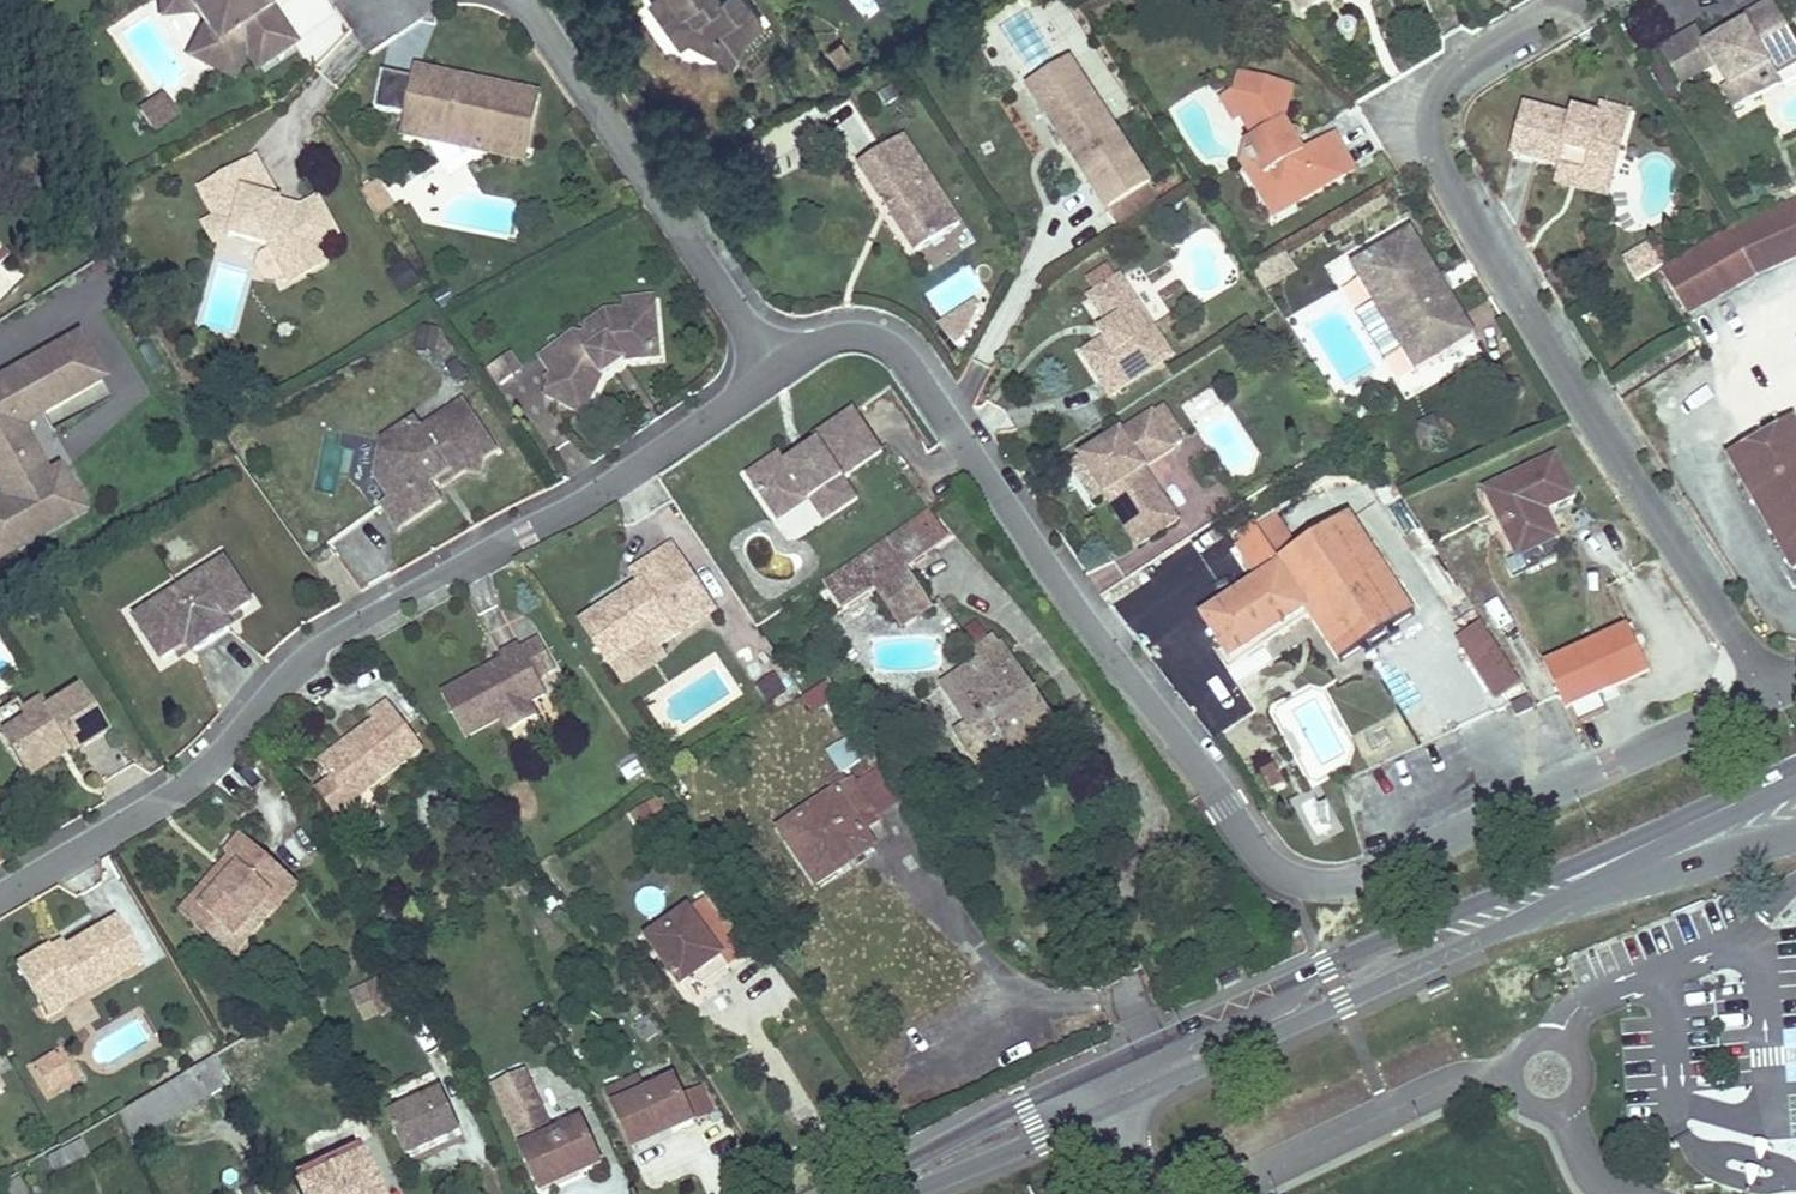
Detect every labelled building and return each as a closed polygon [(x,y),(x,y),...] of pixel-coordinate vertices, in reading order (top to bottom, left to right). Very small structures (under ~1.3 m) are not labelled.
[(195,1),(206,17),(223,24),(208,60),(232,70),(243,41),(281,15),(271,0),(195,0),(195,1)] [(732,18),(741,0),(696,0),(732,18)] [(1681,86),(1717,66),(1728,86),(1723,89),(1735,110),(1781,83),(1777,76),(1795,65),(1795,42),(1772,1),(1741,19),(1744,24),(1707,45),(1704,40),(1697,29),(1660,50),(1681,86)] [(281,15),(243,41),(255,57),(292,32),(281,15)] [(1704,40),(1707,45),(1744,24),(1741,19),(1704,40)] [(1033,59),(1047,84),(1088,59),(1073,35),(1033,59)] [(542,125),(548,69),(452,59),(443,67),(427,65),(420,56),(387,53),(383,95),(420,98),(418,120),(468,125),(481,142),(506,122),(542,125)] [(1151,159),(1088,59),(1047,84),(1111,184),(1151,159)] [(1298,204),(1356,171),(1335,135),(1304,153),(1299,144),(1302,141),(1303,137),(1302,134),(1299,131),(1295,130),(1291,131),(1286,122),(1288,113),(1284,106),(1291,102),(1295,88),(1241,74),(1237,93),(1224,100),(1236,121),(1243,117),(1256,139),(1247,144),(1254,157),(1265,176),(1259,194),(1298,204)] [(901,91),(854,120),(913,214),(959,186),(901,91)] [(159,130),(183,115),(173,98),(149,113),(159,130)] [(1525,108),(1513,155),(1561,167),(1566,149),(1589,155),(1584,173),(1612,180),(1629,114),(1602,107),(1599,119),(1574,113),(1572,120),(1525,108)] [(1557,183),(1608,196),(1612,180),(1584,173),(1589,155),(1566,149),(1561,167),(1557,183)] [(346,203),(318,161),(297,174),(256,173),(244,156),(207,180),(225,207),(234,201),(240,210),(256,211),(265,223),(276,224),(291,247),(314,232),(310,227),(346,203)] [(1265,176),(1254,157),(1242,164),(1259,194),(1265,176)] [(369,176),(382,191),(396,180),(384,164),(369,176)] [(396,180),(382,191),(391,204),(405,192),(396,180)] [(1298,204),(1259,194),(1273,219),(1298,204)] [(265,223),(256,211),(240,210),(234,201),(225,207),(210,217),(223,236),(243,222),(265,223)] [(1688,315),(1756,275),(1795,257),(1795,202),(1730,232),(1661,272),(1688,315)] [(1470,322),(1409,215),(1349,249),(1410,356),(1470,322)] [(1625,261),(1628,266),(1653,250),(1650,245),(1625,261)] [(1176,331),(1127,248),(1090,270),(1109,301),(1100,307),(1106,317),(1083,330),(1108,371),(1176,331)] [(1628,266),(1637,281),(1663,266),(1653,250),(1628,266)] [(1265,290),(1295,274),(1286,256),(1255,272),(1265,290)] [(399,291),(419,284),(411,265),(392,272),(399,291)] [(602,336),(620,324),(648,327),(652,288),(625,286),(625,280),(602,277),(528,328),(539,344),(539,359),(578,380),(602,336)] [(976,286),(974,282),(938,304),(951,324),(959,319),(976,286)] [(0,376),(0,560),(89,518),(63,463),(46,470),(25,424),(109,385),(86,336),(0,376)] [(408,405),(401,394),(368,415),(365,431),(373,445),(385,445),(396,461),(365,480),(383,508),(429,479),(416,460),(437,447),(442,455),(481,430),(448,379),(408,405)] [(1178,503),(1145,449),(1177,429),(1154,392),(1088,432),(1108,465),(1100,470),(1136,528),(1178,503)] [(862,492),(845,464),(880,444),(851,397),(808,422),(811,428),(782,445),(777,436),(740,458),(764,499),(796,481),(814,481),(830,510),(862,492)] [(1795,574),(1795,426),(1793,420),(1728,457),(1795,574)] [(1108,465),(1088,432),(1079,437),(1100,470),(1108,465)] [(1562,437),(1491,474),(1522,535),(1566,513),(1555,492),(1583,478),(1562,437)] [(796,481),(764,499),(771,511),(808,490),(822,515),(830,510),(814,481),(796,481)] [(1315,611),(1344,658),(1424,607),(1357,499),(1276,549),(1282,558),(1309,601),(1315,611)] [(926,501),(826,564),(846,595),(876,576),(946,532),(926,501)] [(1566,513),(1522,535),(1527,545),(1571,523),(1566,513)] [(647,631),(703,594),(659,526),(619,552),(630,570),(565,612),(596,653),(643,623),(647,631)] [(908,556),(876,576),(900,615),(932,595),(908,556)] [(243,588),(223,557),(136,614),(157,645),(182,628),(186,634),(219,613),(214,607),(243,588)] [(1309,601),(1282,558),(1208,605),(1236,648),(1309,601)] [(1457,630),(1478,620),(1467,598),(1446,609),(1457,630)] [(1315,611),(1309,601),(1236,648),(1242,658),(1315,611)] [(1504,612),(1491,620),(1505,641),(1518,633),(1504,612)] [(1052,717),(989,619),(967,633),(976,647),(931,675),(955,713),(943,721),(958,746),(972,738),(985,759),(1052,717)] [(526,621),(509,631),(525,659),(527,663),(545,653),(526,621)] [(1493,702),(1519,686),(1479,622),(1453,638),(1493,702)] [(1623,622),(1538,660),(1556,703),(1642,664),(1623,622)] [(507,629),(424,677),(451,722),(486,701),(494,716),(521,699),(513,686),(504,671),(525,659),(509,631),(507,629)] [(527,663),(525,659),(504,671),(513,686),(534,674),(527,663)] [(1343,728),(1392,714),(1380,672),(1331,686),(1343,728)] [(757,688),(772,706),(790,691),(775,674),(757,688)] [(12,774),(91,724),(63,679),(32,699),(27,690),(6,703),(12,712),(0,720),(0,755),(12,774)] [(818,715),(839,695),(825,680),(804,701),(818,715)] [(341,779),(344,783),(416,729),(380,681),(342,709),(346,715),(312,740),(323,756),(341,779)] [(1528,697),(1511,705),(1517,717),(1534,709),(1528,697)] [(972,738),(958,746),(973,768),(985,759),(972,738)] [(323,794),(341,779),(323,756),(304,770),(323,794)] [(870,803),(844,764),(772,813),(810,869),(867,830),(855,813),(870,803)] [(1265,791),(1282,786),(1275,764),(1258,769),(1265,791)] [(636,830),(665,816),(658,800),(629,814),(636,830)] [(1315,841),(1336,833),(1326,806),(1305,814),(1315,841)] [(280,862),(232,823),(217,841),(221,845),(230,852),(193,897),(227,926),(280,862)] [(230,852),(221,845),(174,900),(226,944),(289,870),(280,862),(227,926),(193,897),(230,852)] [(680,920),(706,953),(725,939),(699,905),(680,920)] [(53,984),(61,997),(136,950),(108,906),(49,944),(41,932),(7,953),(35,997),(53,984)] [(640,950),(677,998),(717,968),(706,953),(680,920),(640,950)] [(370,1004),(403,989),(389,958),(356,973),(370,1004)] [(354,1011),(370,1004),(356,973),(340,980),(354,1011)] [(53,984),(35,997),(43,1008),(61,997),(53,984)] [(248,1051),(231,1027),(217,1036),(198,1048),(212,1078),(248,1051)] [(212,1078),(198,1048),(99,1110),(113,1139),(212,1078)] [(27,1066),(47,1098),(75,1081),(56,1049),(27,1066)] [(601,1174),(581,1134),(551,1147),(519,1082),(489,1097),(536,1191),(566,1177),(571,1188),(601,1174)] [(696,1125),(674,1085),(646,1100),(636,1083),(605,1101),(632,1147),(658,1132),(664,1144),(696,1125)] [(402,1160),(456,1134),(435,1091),(381,1117),(402,1160)] [(56,1144),(31,1157),(36,1168),(62,1154),(56,1144)] [(296,1193),(364,1193),(349,1167),(296,1193)]
